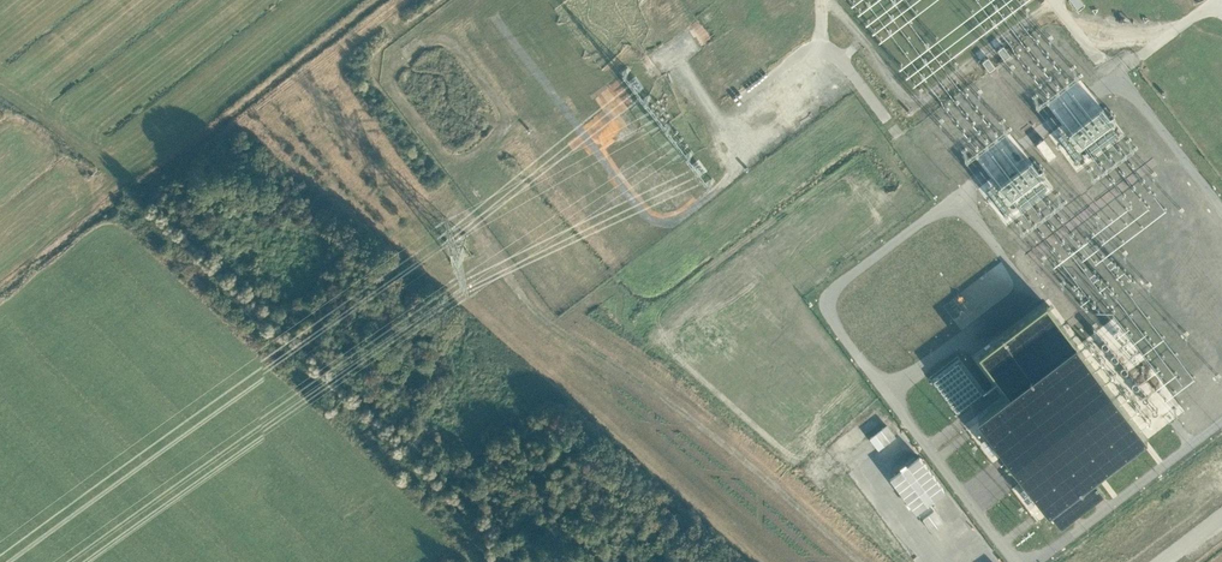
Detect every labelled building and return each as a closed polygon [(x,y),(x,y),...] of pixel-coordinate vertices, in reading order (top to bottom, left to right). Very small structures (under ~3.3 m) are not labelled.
[(1023,102),(964,149),(975,162),(1034,115),(1023,102)] [(947,161),(954,169),(962,163),(955,155),(947,161)] [(976,421),(1055,528),(1103,493),(1092,478),(1145,439),(1127,416),(1097,374),(1046,305),(975,358),(1005,399),(976,421)]
